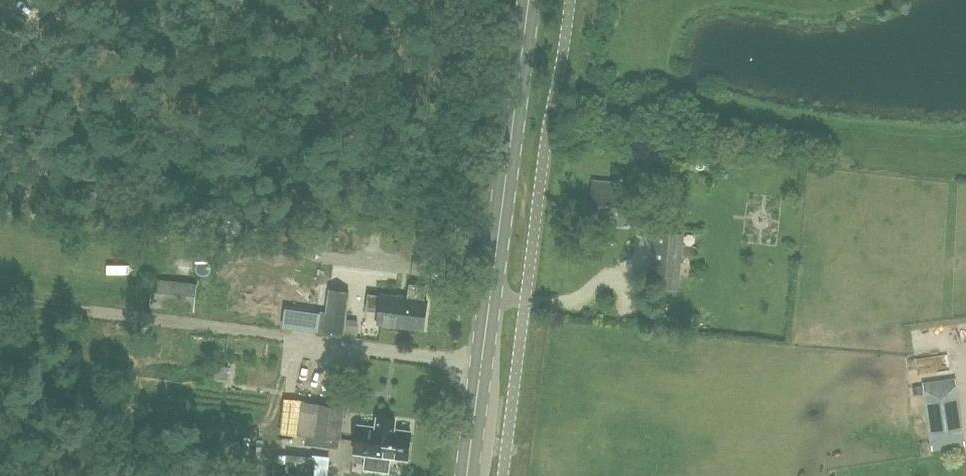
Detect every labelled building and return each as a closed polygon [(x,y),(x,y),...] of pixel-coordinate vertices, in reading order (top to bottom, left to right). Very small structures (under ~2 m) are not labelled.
[(639,223),(642,190),(621,188),(621,184),(594,181),(591,219),(605,220),(604,223),(625,225),(625,221),(639,223)] [(677,289),(681,253),(692,254),(693,245),(681,244),(682,234),(656,231),(650,286),(677,289)] [(195,312),(198,283),(153,279),(150,307),(195,312)] [(379,322),(424,328),(428,300),(424,299),(426,285),(409,283),(407,296),(382,293),(382,296),(369,294),(367,310),(380,312),(379,322)] [(345,323),(349,292),(329,290),(326,313),(321,312),(319,331),(344,334),(344,333),(358,335),(359,325),(345,323)] [(956,359),(924,361),(925,382),(957,380),(956,359)] [(924,389),(932,444),(963,439),(956,385),(924,389)] [(340,440),(344,407),(318,404),(318,407),(310,406),(305,444),(333,447),(334,439),(340,440)] [(376,426),(358,424),(355,452),(408,458),(411,430),(394,428),(395,418),(377,416),(376,426)] [(330,456),(312,454),(311,461),(298,460),(296,475),(303,475),(328,475),(330,456)]
